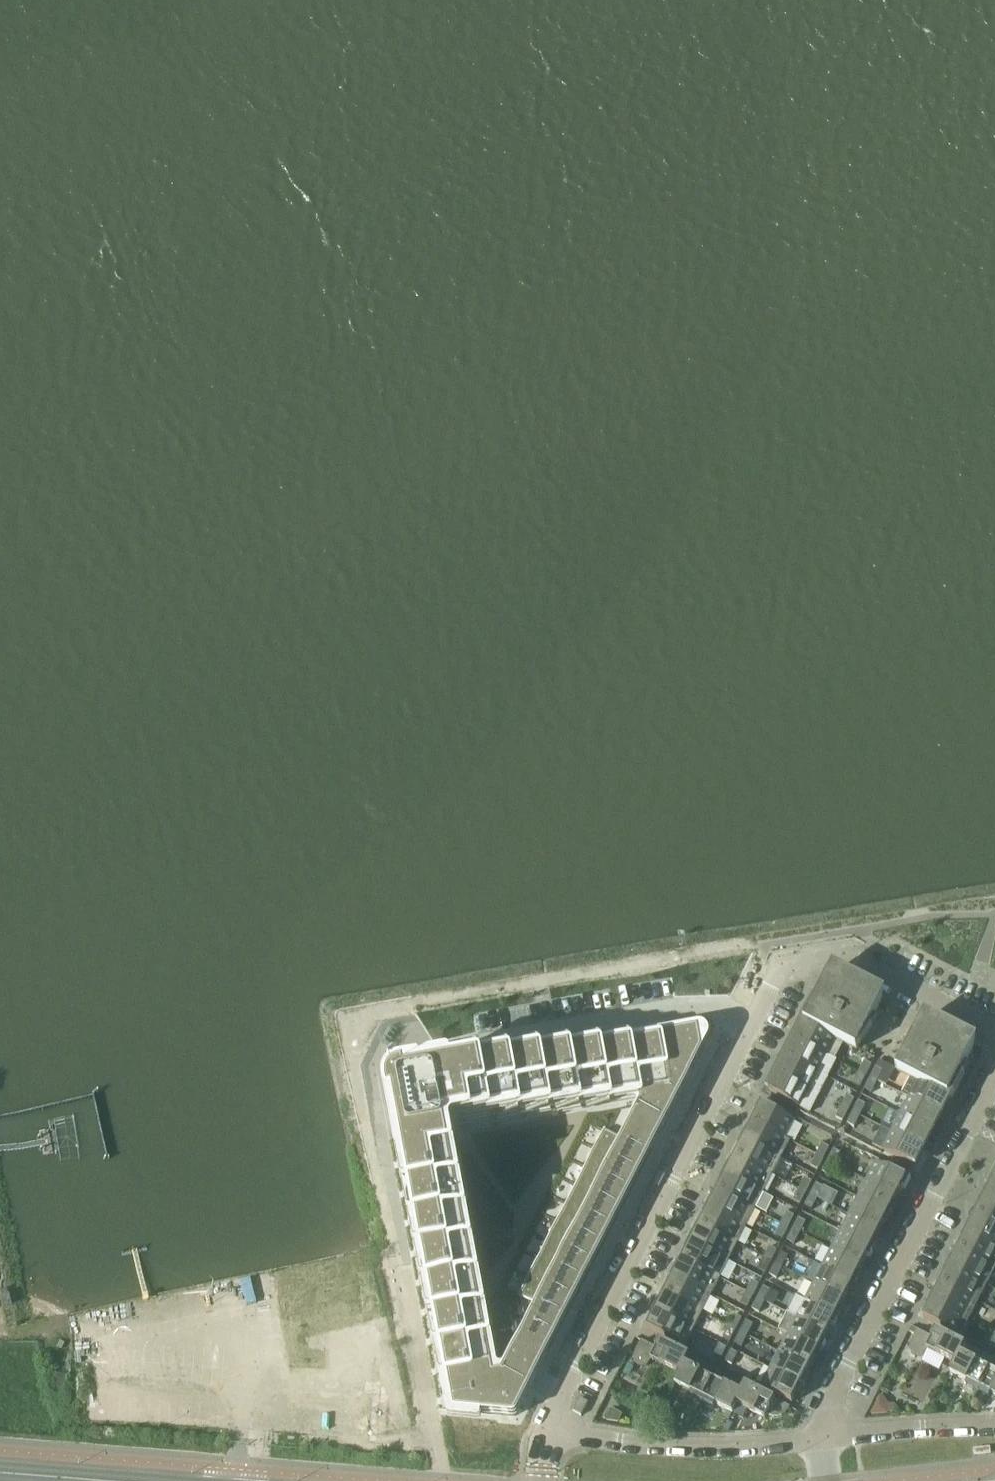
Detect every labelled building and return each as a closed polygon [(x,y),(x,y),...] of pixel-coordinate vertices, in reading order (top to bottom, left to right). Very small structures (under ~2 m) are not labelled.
[(830,974),(826,982),(817,999),(814,998),(801,1022),(804,1024),(843,1044),(857,1051),(873,1028),(870,1026),(879,1008),(882,1001),(830,974)] [(966,1063),(970,1055),(974,1049),(921,1021),(909,1046),(906,1045),(896,1071),(911,1078),(917,1082),(949,1098),(952,1099),(964,1075),(962,1073),(967,1064),(966,1063)] [(382,1081),(442,1411),(516,1418),(703,1052),(698,1023),(382,1081)] [(843,1044),(804,1024),(796,1041),(835,1060),(843,1044)] [(835,1060),(796,1041),(787,1058),(827,1078),(828,1078),(837,1061),(835,1060)] [(827,1078),(787,1058),(779,1076),(818,1095),(827,1078)] [(864,1061),(859,1073),(866,1076),(872,1065),(864,1061)] [(883,1071),(876,1067),(870,1079),(877,1082),(883,1071)] [(866,1076),(859,1073),(853,1084),(860,1088),(866,1076)] [(818,1095),(779,1076),(775,1084),(772,1082),(766,1094),(780,1101),(781,1099),(809,1113),(818,1095)] [(949,1098),(917,1082),(911,1078),(902,1095),(909,1098),(940,1114),(949,1098)] [(877,1082),(870,1079),(864,1090),(872,1094),(877,1082)] [(847,1096),(841,1107),(848,1111),(854,1099),(847,1096)] [(932,1132),(940,1114),(909,1098),(900,1115),(932,1132)] [(866,1105),(858,1101),(853,1113),(860,1116),(866,1105)] [(776,1109),(761,1102),(755,1113),(758,1115),(753,1123),(785,1139),(794,1121),(775,1111),(776,1109)] [(848,1111),(841,1107),(835,1118),(843,1122),(848,1111)] [(860,1116),(853,1113),(847,1124),(854,1128),(860,1116)] [(932,1132),(900,1115),(891,1133),(923,1149),(932,1132)] [(785,1139),(753,1123),(749,1131),(746,1130),(742,1139),(781,1159),(790,1142),(785,1139)] [(923,1149),(891,1133),(882,1151),(901,1160),(900,1162),(914,1170),(920,1158),(918,1157),(923,1149)] [(781,1159),(742,1139),(737,1147),(740,1149),(736,1157),(773,1176),(781,1159)] [(829,1148),(822,1144),(816,1155),(824,1159),(829,1148)] [(834,1150),(828,1161),(835,1165),(841,1154),(834,1150)] [(824,1159),(816,1155),(811,1167),(818,1170),(824,1159)] [(773,1176),(736,1157),(732,1166),(729,1164),(724,1173),(764,1193),(773,1176)] [(828,1161),(822,1172),(829,1176),(835,1165),(828,1161)] [(896,1171),(895,1173),(876,1163),(867,1181),(898,1197),(902,1189),(905,1190),(911,1178),(896,1171)] [(764,1193),(724,1173),(720,1182),(723,1183),(718,1192),(755,1211),(764,1193)] [(805,1178),(799,1190),(806,1193),(812,1182),(805,1178)] [(898,1197),(867,1181),(858,1198),(892,1216),(897,1207),(894,1206),(898,1197)] [(994,1181),(990,1189),(987,1188),(982,1196),(994,1203),(994,1181)] [(823,1188),(816,1184),(810,1196),(818,1199),(823,1188)] [(806,1193),(799,1190),(793,1201),(800,1205),(806,1193)] [(755,1211),(718,1192),(714,1200),(711,1199),(706,1208),(746,1228),(755,1211)] [(812,1210),(818,1199),(810,1196),(805,1207),(812,1210)] [(982,1196),(978,1205),(981,1207),(977,1215),(994,1224),(994,1203),(982,1196)] [(892,1216),(858,1198),(849,1215),(880,1231),(885,1223),(888,1224),(892,1216)] [(746,1228),(706,1208),(702,1216),(705,1218),(701,1226),(737,1245),(746,1228)] [(787,1213),(781,1224),(788,1228),(794,1216),(787,1213)] [(880,1231),(849,1215),(840,1232),(875,1250),(879,1241),(876,1240),(880,1231)] [(977,1215),(972,1223),(969,1222),(965,1231),(994,1246),(994,1224),(977,1215)] [(806,1222),(798,1219),(793,1230),(800,1234),(806,1222)] [(775,1235),(783,1239),(788,1228),(781,1224),(775,1235)] [(737,1245),(701,1226),(696,1235),(693,1233),(689,1242),(729,1262),(737,1245)] [(800,1234),(793,1230),(787,1241),(794,1245),(800,1234)] [(965,1231),(961,1239),(963,1241),(959,1249),(994,1268),(994,1246),(965,1231)] [(875,1250),(840,1232),(831,1250),(863,1266),(867,1257),(870,1259),(875,1250)] [(729,1262),(689,1242),(685,1250),(687,1252),(683,1260),(720,1279),(729,1262)] [(769,1247),(764,1258),(771,1262),(777,1251),(769,1247)] [(959,1249),(954,1258),(952,1257),(947,1265),(987,1285),(994,1269),(994,1268),(959,1249)] [(863,1266),(831,1250),(823,1267),(857,1285),(861,1276),(858,1275),(863,1266)] [(788,1257),(781,1253),(775,1264),(782,1268),(788,1257)] [(758,1270),(765,1273),(771,1262),(764,1258),(758,1270)] [(720,1279),(683,1260),(679,1269),(676,1267),(671,1276),(711,1296),(720,1279)] [(782,1268),(775,1264),(769,1276),(776,1279),(782,1268)] [(987,1285),(947,1265),(943,1274),(946,1275),(941,1284),(978,1303),(987,1285)] [(857,1285),(823,1267),(814,1284),(845,1300),(850,1292),(852,1293),(857,1285)] [(711,1296),(671,1276),(667,1285),(670,1286),(666,1294),(702,1313),(711,1296)] [(752,1281),(746,1293),(753,1296),(759,1285),(752,1281)] [(841,1309),(845,1300),(814,1284),(805,1301),(839,1319),(844,1310),(841,1309)] [(978,1303),(941,1284),(937,1292),(934,1291),(930,1299),(969,1320),(978,1303)] [(771,1291),(763,1287),(757,1298),(765,1302),(771,1291)] [(753,1296),(746,1293),(740,1304),(748,1308),(753,1296)] [(702,1313),(666,1294),(661,1303),(658,1301),(654,1310),(694,1330),(702,1313)] [(839,1319),(805,1301),(796,1296),(787,1314),(796,1318),(828,1334),(832,1326),(835,1327),(839,1319)] [(765,1302),(757,1298),(752,1310),(759,1313),(765,1302)] [(969,1320),(930,1299),(925,1308),(928,1310),(923,1319),(960,1338),(969,1320)] [(694,1330),(654,1310),(649,1319),(652,1320),(648,1330),(684,1348),(694,1330)] [(734,1316),(729,1327),(736,1330),(742,1319),(734,1316)] [(823,1343),(828,1334),(796,1318),(788,1335),(822,1353),(826,1344),(823,1343)] [(753,1325),(746,1321),(740,1333),(747,1336),(753,1325)] [(736,1330),(729,1327),(723,1338),(730,1342),(736,1330)] [(964,1345),(936,1331),(932,1338),(917,1331),(911,1345),(910,1349),(911,1353),(914,1356),(919,1357),(923,1356),(926,1353),(927,1350),(954,1365),(964,1345)] [(747,1336),(740,1333),(734,1344),(741,1348),(747,1336)] [(822,1353),(788,1335),(779,1353),(810,1369),(814,1360),(817,1362),(822,1353)] [(689,1356),(660,1342),(656,1349),(642,1341),(635,1355),(634,1360),(635,1364),(638,1367),(643,1368),(647,1366),(650,1363),(651,1361),(679,1375),(689,1356)] [(713,1356),(721,1360),(727,1349),(719,1345),(713,1356)] [(964,1345),(954,1365),(950,1373),(967,1382),(965,1386),(977,1392),(989,1369),(983,1366),(988,1357),(964,1345)] [(738,1354),(731,1351),(725,1362),(732,1366),(738,1354)] [(810,1369),(779,1353),(770,1370),(804,1387),(809,1379),(806,1377),(810,1369)] [(712,1368),(689,1356),(679,1375),(674,1384),(691,1393),(690,1396),(702,1402),(713,1380),(707,1377),(712,1368)] [(994,1372),(989,1369),(977,1392),(989,1398),(991,1394),(994,1396),(994,1372)] [(804,1387),(770,1370),(761,1388),(792,1404),(797,1394),(800,1396),(804,1387)] [(747,1386),(723,1374),(719,1383),(713,1380),(702,1402),(714,1408),(715,1405),(733,1414),(737,1405),(747,1386)] [(790,1408),(747,1386),(737,1405),(765,1420),(767,1416),(769,1417),(773,1419),(778,1419),(782,1417),(785,1415),(788,1411),(789,1409),(790,1408)]
